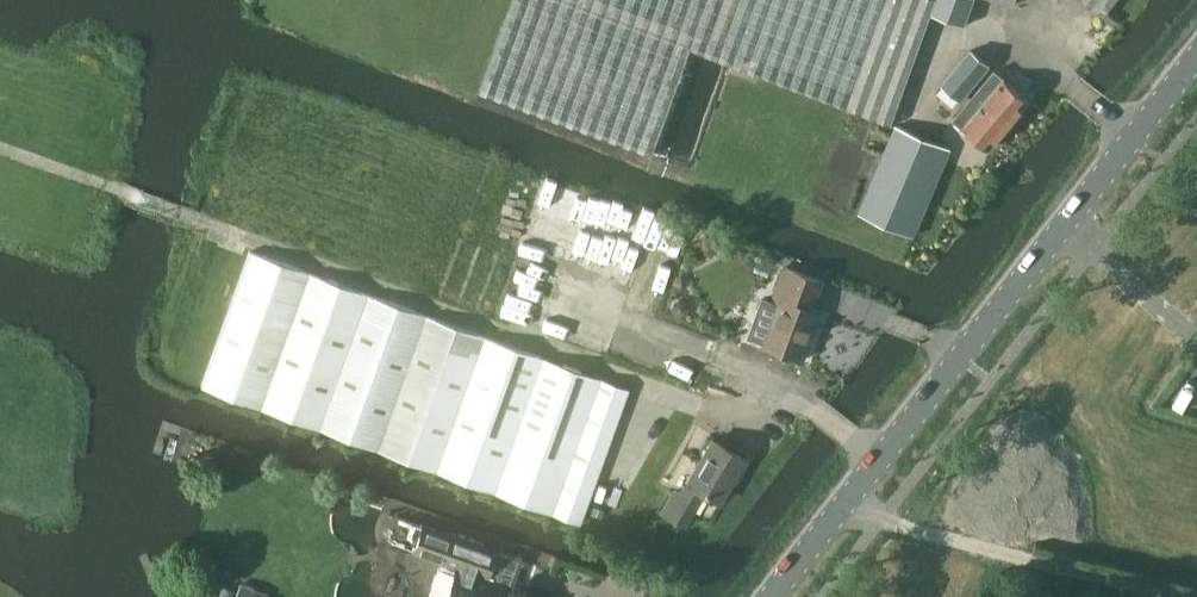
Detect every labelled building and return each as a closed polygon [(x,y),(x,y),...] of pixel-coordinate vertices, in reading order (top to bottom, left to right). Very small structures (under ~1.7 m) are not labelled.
[(479,90),(628,146),(651,154),(690,47),(707,0),(511,0),(479,90)] [(690,47),(755,72),(891,122),(935,0),(707,0),(690,47)] [(974,0),(936,0),(932,11),(965,23),(974,0)] [(1103,14),(1113,0),(1085,0),(1103,14)] [(1110,22),(1115,16),(1109,11),(1104,17),(1110,22)] [(961,98),(988,65),(970,50),(943,84),(961,98)] [(973,96),(1008,124),(1029,99),(994,70),(973,96)] [(1008,124),(973,96),(954,119),(989,147),(1008,124)] [(912,234),(948,147),(895,125),(859,213),(912,234)] [(648,222),(628,213),(537,180),(513,246),(624,287),(648,222)] [(248,253),(201,387),(258,408),(579,522),(627,388),(308,275),(248,253)] [(763,297),(748,336),(765,343),(801,356),(818,310),(809,307),(819,281),(784,267),(772,300),(763,297)] [(711,437),(680,491),(674,488),(661,509),(684,522),(703,489),(719,498),(743,456),(711,437)] [(415,551),(439,559),(436,567),(428,592),(430,596),(497,596),(502,581),(483,574),(493,549),(424,524),(415,551)] [(272,589),(242,578),(235,596),(269,596),(272,589)]
